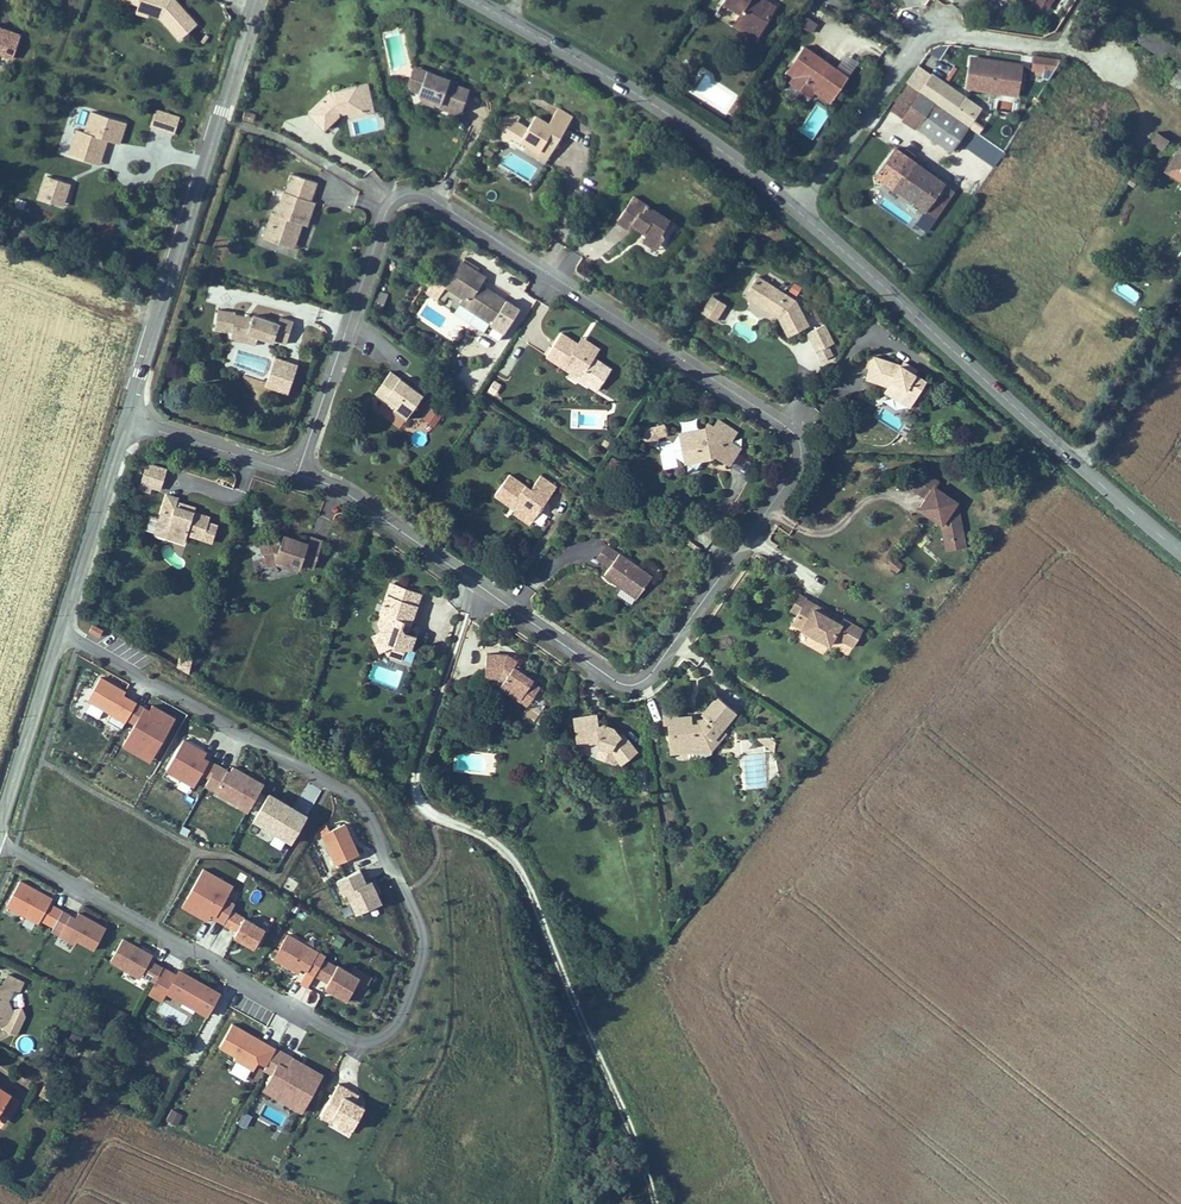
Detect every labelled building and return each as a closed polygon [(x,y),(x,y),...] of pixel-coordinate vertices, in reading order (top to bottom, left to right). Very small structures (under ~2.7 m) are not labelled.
[(181,5),(177,7),(174,2),(168,0),(138,0),(137,4),(136,6),(150,11),(162,14),(177,40),(195,28),(181,5)] [(737,14),(762,29),(770,15),(765,13),(772,1),(770,0),(723,0),(740,10),(737,14)] [(777,4),(772,1),(765,13),(770,15),(777,4)] [(150,11),(136,6),(135,12),(148,17),(150,11)] [(762,29),(737,14),(732,23),(757,38),(762,29)] [(818,22),(804,14),(798,24),(812,32),(818,22)] [(0,25),(0,53),(13,57),(21,32),(0,26),(0,25)] [(1144,33),(1135,47),(1179,74),(1176,79),(1180,82),(1180,56),(1144,33)] [(801,63),(794,73),(790,79),(805,90),(811,81),(833,96),(837,89),(848,74),(805,43),(794,58),(801,63)] [(838,65),(848,72),(857,60),(847,52),(838,65)] [(1061,58),(1035,54),(1033,70),(1042,71),(1043,68),(1053,69),(1061,58)] [(1022,72),(1023,63),(970,55),(968,69),(966,87),(1018,95),(1019,87),(1024,88),(1026,72),(1022,72)] [(801,63),(794,58),(787,68),(794,73),(801,63)] [(935,101),(968,125),(978,132),(990,115),(980,108),(982,106),(933,71),(931,74),(918,64),(906,81),(907,82),(935,101)] [(425,82),(420,81),(423,70),(415,68),(408,89),(422,93),(425,82)] [(452,79),(423,70),(420,81),(425,82),(422,93),(425,100),(454,109),(463,107),(469,89),(451,83),(452,79)] [(1180,96),(1180,82),(1176,79),(1170,89),(1180,96)] [(811,81),(805,90),(817,98),(821,93),(830,100),(833,96),(811,81)] [(331,89),(304,111),(318,128),(334,116),(333,110),(344,108),(345,114),(345,117),(352,115),(361,114),(359,105),(370,103),(366,82),(331,89)] [(789,82),(784,91),(794,96),(799,87),(789,82)] [(916,128),(935,101),(907,82),(889,109),(916,128)] [(1012,113),(1013,101),(995,98),(993,110),(1012,113)] [(916,128),(949,152),(968,125),(935,101),(916,128)] [(372,112),(370,103),(359,105),(361,114),(372,112)] [(245,106),(241,119),(254,124),(259,111),(245,106)] [(553,115),(568,123),(572,116),(557,107),(553,115)] [(345,114),(344,108),(333,110),(334,116),(345,114)] [(173,132),(178,117),(156,110),(151,124),(173,132)] [(126,122),(91,111),(84,131),(77,129),(69,153),(86,158),(90,147),(99,150),(105,148),(101,143),(103,137),(108,139),(119,143),(126,122)] [(516,114),(503,116),(500,119),(496,125),(496,127),(496,128),(495,130),(496,132),(496,133),(498,135),(499,136),(499,137),(506,135),(515,140),(517,138),(522,141),(519,146),(525,150),(533,154),(535,149),(548,157),(568,123),(553,115),(549,121),(535,113),(527,127),(518,121),(520,117),(516,114)] [(1158,134),(1152,145),(1177,161),(1180,154),(1180,148),(1158,134)] [(105,148),(99,150),(90,147),(86,158),(100,163),(108,139),(103,137),(101,143),(105,148)] [(936,215),(954,190),(944,183),(946,180),(894,144),(887,156),(874,173),(936,215)] [(535,149),(533,154),(545,161),(548,157),(535,149)] [(1177,161),(1167,177),(1180,185),(1180,154),(1177,161)] [(268,224),(263,237),(288,245),(292,232),(299,234),(302,223),(308,224),(310,216),(315,201),(312,200),(317,182),(290,173),(285,191),(282,191),(275,213),(272,225),(268,224)] [(63,199),(58,191),(62,180),(47,175),(39,198),(56,203),(63,199)] [(1140,182),(1134,178),(1129,186),(1136,190),(1140,182)] [(63,199),(69,183),(62,180),(58,191),(63,199)] [(634,194),(620,216),(631,224),(634,219),(645,226),(645,233),(652,237),(663,234),(661,229),(669,217),(634,194)] [(631,224),(620,216),(618,219),(629,226),(631,224)] [(645,226),(634,219),(631,224),(637,228),(645,233),(645,226)] [(295,247),(299,234),(292,232),(288,245),(295,247)] [(642,239),(654,247),(663,234),(652,237),(645,233),(642,239)] [(453,274),(438,297),(456,307),(459,302),(489,321),(489,323),(503,331),(519,305),(505,297),(505,298),(480,283),(485,275),(461,260),(453,274)] [(757,276),(749,289),(759,295),(754,302),(768,311),(778,317),(787,336),(809,324),(797,301),(757,276)] [(795,284),(790,291),(797,296),(802,289),(795,284)] [(759,295),(749,289),(744,296),(754,302),(759,295)] [(711,295),(702,309),(715,318),(725,304),(711,295)] [(235,311),(217,309),(215,329),(232,330),(231,339),(244,340),(255,344),(258,336),(272,340),(273,337),(286,342),(288,336),(293,320),(281,316),(279,322),(253,313),(252,316),(235,314),(235,311)] [(825,324),(808,332),(817,351),(828,345),(834,343),(825,324)] [(598,391),(613,368),(593,356),(575,344),(577,340),(562,331),(548,353),(571,367),(568,372),(598,391)] [(593,356),(599,347),(595,345),(580,335),(577,340),(575,344),(593,356)] [(828,345),(817,351),(821,359),(832,354),(828,345)] [(874,354),(866,376),(886,384),(889,379),(897,384),(894,390),(913,401),(926,380),(900,364),(874,354)] [(287,392),(297,362),(275,355),(265,384),(287,392)] [(389,371),(376,391),(387,399),(390,394),(400,401),(397,406),(395,410),(406,418),(422,394),(389,371)] [(897,384),(889,379),(886,384),(883,390),(909,406),(913,401),(894,390),(897,384)] [(390,394),(387,399),(397,406),(400,401),(390,394)] [(434,425),(441,414),(430,407),(423,417),(434,425)] [(727,424),(718,418),(713,425),(708,421),(705,426),(692,429),(680,445),(688,451),(693,444),(711,456),(715,456),(729,466),(742,448),(731,440),(738,431),(727,424)] [(657,437),(666,435),(664,424),(649,427),(640,438),(650,446),(657,437)] [(680,445),(692,429),(678,432),(680,445)] [(688,451),(680,445),(684,462),(711,456),(693,444),(688,451)] [(152,485),(161,488),(167,468),(147,462),(141,482),(152,485)] [(922,469),(910,487),(924,497),(918,506),(935,518),(938,513),(945,518),(941,523),(943,533),(950,538),(964,536),(957,500),(935,485),(938,481),(922,469)] [(152,485),(141,482),(139,488),(150,491),(152,485)] [(522,485),(508,505),(523,515),(524,514),(527,509),(534,514),(531,518),(547,529),(569,497),(552,486),(543,499),(522,485)] [(194,509),(176,503),(177,500),(178,496),(166,493),(157,523),(168,526),(167,530),(186,536),(186,534),(212,542),(217,523),(208,520),(209,515),(194,510),(194,509)] [(176,503),(194,509),(196,505),(177,500),(176,503)] [(524,514),(531,518),(534,514),(527,509),(524,514)] [(938,513),(935,518),(941,523),(945,518),(938,513)] [(547,529),(531,518),(527,524),(543,535),(547,529)] [(154,532),(184,541),(186,536),(167,530),(168,526),(157,523),(154,532)] [(268,535),(257,539),(263,558),(277,554),(285,557),(301,562),(301,560),(313,564),(321,537),(311,534),(309,541),(284,532),(281,540),(268,535)] [(950,538),(943,533),(946,549),(966,546),(964,536),(950,538)] [(277,554),(263,558),(264,563),(275,559),(284,562),(285,557),(277,554)] [(888,564),(897,572),(903,564),(894,557),(888,564)] [(620,583),(630,568),(617,559),(607,574),(620,583)] [(620,583),(616,590),(631,600),(633,596),(643,603),(640,606),(649,612),(664,590),(630,568),(620,583)] [(419,593),(390,582),(379,612),(389,615),(386,621),(389,625),(380,630),(371,634),(378,648),(382,646),(386,654),(399,658),(403,647),(409,649),(413,636),(402,632),(400,626),(402,620),(409,623),(415,605),(419,593)] [(796,616),(807,597),(799,593),(793,604),(789,612),(796,616)] [(643,603),(633,596),(631,600),(640,606),(643,603)] [(805,621),(802,627),(832,643),(836,637),(852,646),(862,628),(843,618),(841,622),(831,617),(822,612),(824,608),(825,607),(807,597),(796,616),(805,621)] [(833,613),(824,608),(822,612),(831,617),(833,613)] [(389,615),(379,612),(376,622),(380,630),(389,625),(386,621),(389,615)] [(802,627),(805,621),(796,616),(793,622),(802,627)] [(103,629),(92,623),(89,630),(99,636),(103,629)] [(414,651),(409,649),(403,647),(399,658),(410,662),(414,651)] [(518,660),(507,653),(487,650),(484,675),(498,677),(503,680),(498,686),(509,694),(511,692),(520,698),(525,690),(533,696),(540,685),(532,680),(533,678),(524,672),(514,665),(516,662),(518,660)] [(516,662),(514,665),(524,672),(527,669),(516,662)] [(136,701),(122,694),(125,689),(100,675),(87,699),(126,720),(127,718),(136,701)] [(526,706),(533,696),(525,690),(520,698),(511,692),(509,694),(526,706)] [(674,707),(661,707),(662,722),(668,722),(668,736),(680,736),(680,750),(701,749),(710,737),(717,742),(729,728),(725,724),(735,712),(717,696),(703,712),(707,716),(703,720),(698,726),(688,726),(688,721),(688,715),(674,715),(674,707)] [(157,750),(176,715),(152,703),(149,708),(136,701),(127,718),(136,722),(124,744),(143,754),(147,745),(157,750)] [(521,714),(534,721),(538,713),(526,706),(521,714)] [(612,729),(604,727),(599,728),(598,717),(576,719),(578,746),(600,744),(601,749),(611,750),(622,764),(638,751),(624,734),(621,736),(615,728),(612,729)] [(680,736),(668,736),(668,750),(680,750),(680,736)] [(712,749),(717,742),(710,737),(701,749),(712,749)] [(217,763),(203,756),(206,750),(183,738),(165,772),(194,786),(201,773),(210,777),(217,763)] [(757,738),(758,739),(774,754),(775,754),(775,742),(771,738),(757,738)] [(152,759),(157,750),(147,745),(143,754),(152,759)] [(247,811),(263,781),(233,766),(230,770),(217,763),(210,777),(205,786),(216,791),(213,796),(238,809),(239,807),(247,811)] [(306,812),(269,791),(252,821),(290,842),(306,812)] [(358,853),(345,823),(322,832),(335,863),(358,853)] [(280,847),(284,838),(274,834),(270,842),(280,847)] [(231,907),(233,903),(224,898),(232,883),(203,867),(181,907),(206,920),(209,915),(222,923),(231,907)] [(366,882),(361,869),(336,880),(341,892),(345,891),(366,882)] [(64,908),(51,901),(53,896),(21,878),(8,902),(40,920),(42,916),(55,924),(64,908)] [(366,882),(345,891),(354,913),(381,902),(372,879),(366,882)] [(254,947),(266,926),(231,907),(222,923),(236,930),(233,936),(254,947)] [(95,947),(107,925),(79,910),(77,915),(64,908),(55,924),(63,928),(60,932),(76,941),(78,938),(95,947)] [(324,956),(324,954),(286,934),(273,958),(298,971),(300,966),(314,974),(324,956)] [(124,936),(111,958),(141,975),(143,972),(156,979),(164,965),(151,958),(154,953),(124,936)] [(314,974),(327,981),(337,963),(324,956),(314,974)] [(346,998),(355,982),(365,987),(371,975),(353,965),(350,970),(337,963),(327,981),(324,986),(346,998)] [(222,989),(188,970),(186,975),(177,971),(177,972),(164,965),(156,979),(153,984),(167,991),(168,989),(184,998),(187,993),(200,1000),(197,1005),(210,1012),(222,989)] [(186,975),(188,970),(180,966),(177,971),(186,975)] [(3,1024),(3,1028),(17,1034),(27,1014),(22,1004),(14,1008),(11,998),(15,988),(21,991),(26,980),(5,970),(0,982),(0,1025),(3,1024)] [(162,999),(167,991),(153,984),(149,992),(162,999)] [(197,1005),(200,1000),(187,993),(184,998),(197,1005)] [(268,1064),(277,1047),(232,1023),(220,1046),(238,1055),(236,1058),(254,1068),(259,1059),(268,1064)] [(152,1052),(153,1039),(141,1038),(140,1051),(152,1052)] [(305,1110),(325,1073),(308,1064),(307,1067),(300,1064),(302,1061),(277,1047),(268,1064),(266,1068),(274,1072),(268,1084),(283,1092),(285,1089),(297,1096),(293,1104),(305,1110)] [(353,1125),(365,1104),(355,1098),(353,1097),(357,1090),(339,1080),(321,1112),(331,1118),(333,1113),(340,1117),(353,1125)] [(293,1104),(297,1096),(285,1089),(283,1092),(268,1084),(265,1089),(293,1104)] [(11,1092),(0,1085),(0,1109),(11,1092)] [(165,1121),(178,1126),(182,1113),(169,1108),(165,1121)] [(236,1124),(246,1127),(250,1114),(241,1111),(236,1124)] [(350,1130),(353,1125),(340,1117),(337,1123),(350,1130)]
